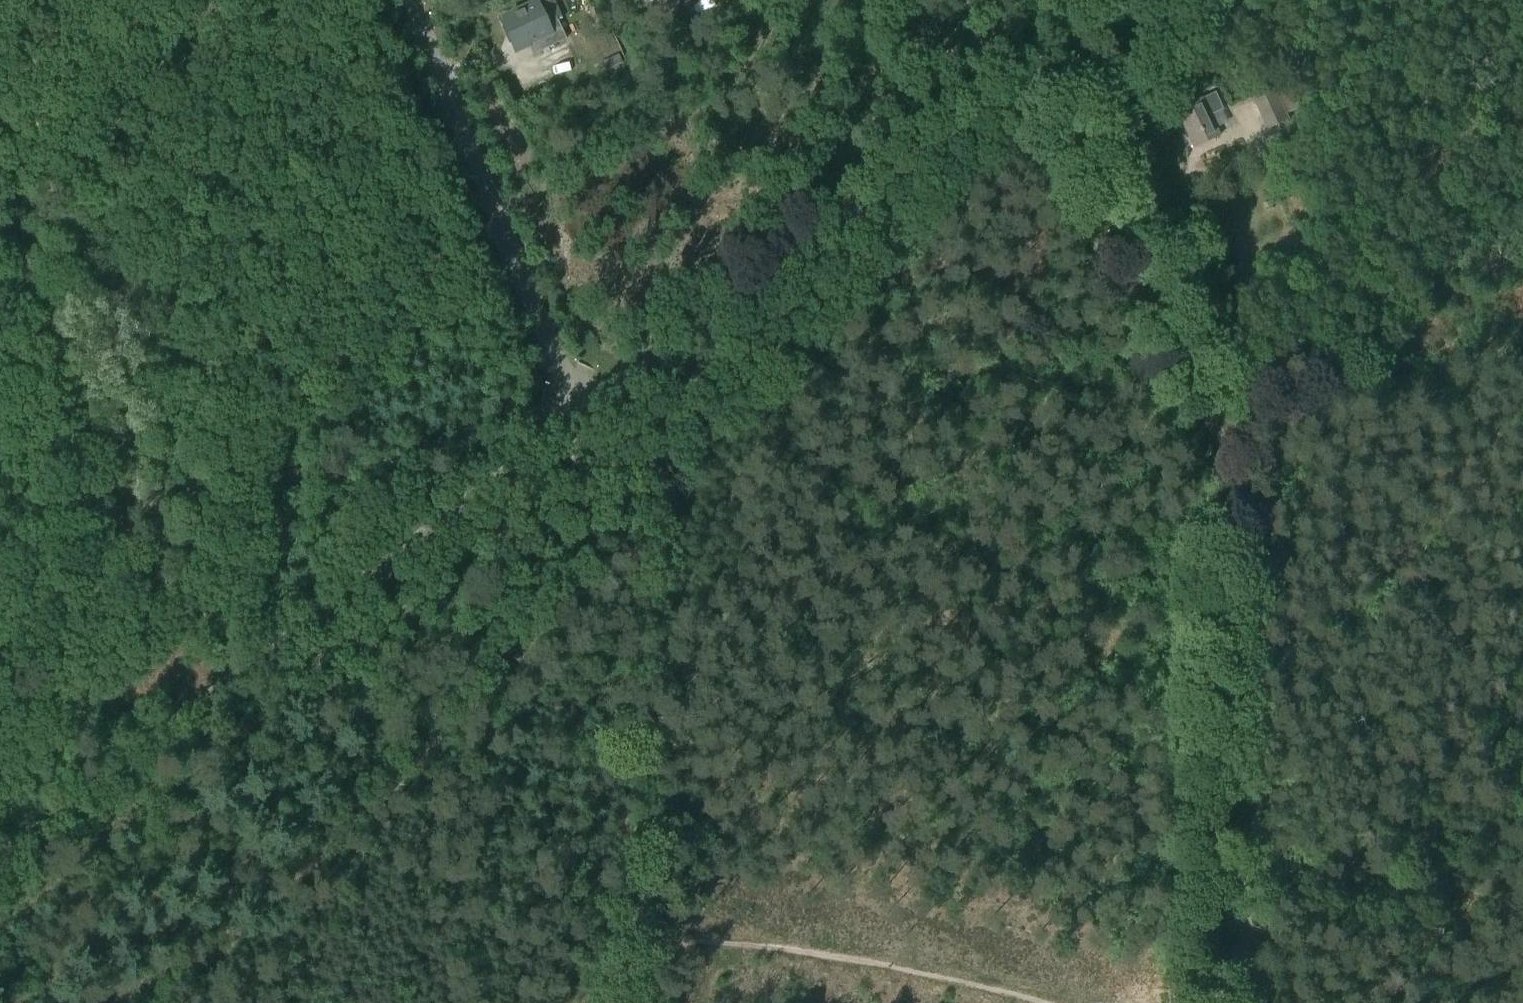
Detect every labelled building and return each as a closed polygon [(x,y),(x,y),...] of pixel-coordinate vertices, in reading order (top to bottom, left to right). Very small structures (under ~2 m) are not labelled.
[(548,22),(538,0),(498,16),(515,54),(530,47),(533,54),(566,38),(558,18),(548,22)] [(662,10),(676,12),(677,0),(676,0),(664,0),(662,10)] [(608,75),(624,67),(620,58),(603,65),(608,75)] [(1270,128),(1289,120),(1277,92),(1257,101),(1270,128)] [(1194,147),(1221,135),(1211,114),(1221,110),(1213,93),(1177,109),(1194,147)]
